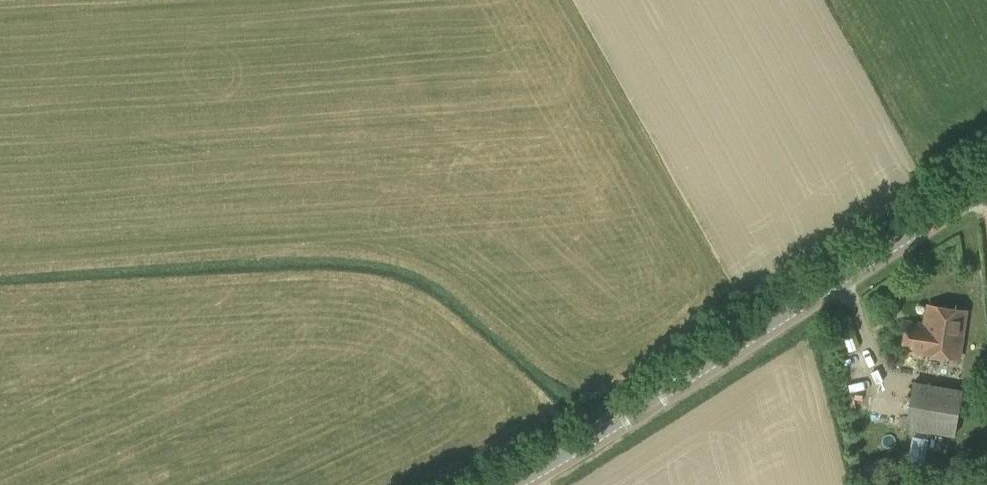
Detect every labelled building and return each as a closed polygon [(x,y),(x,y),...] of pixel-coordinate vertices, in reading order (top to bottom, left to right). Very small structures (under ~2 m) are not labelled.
[(958,358),(966,311),(927,305),(924,325),(906,322),(902,349),(958,358)] [(955,436),(962,389),(913,381),(905,429),(955,436)]
